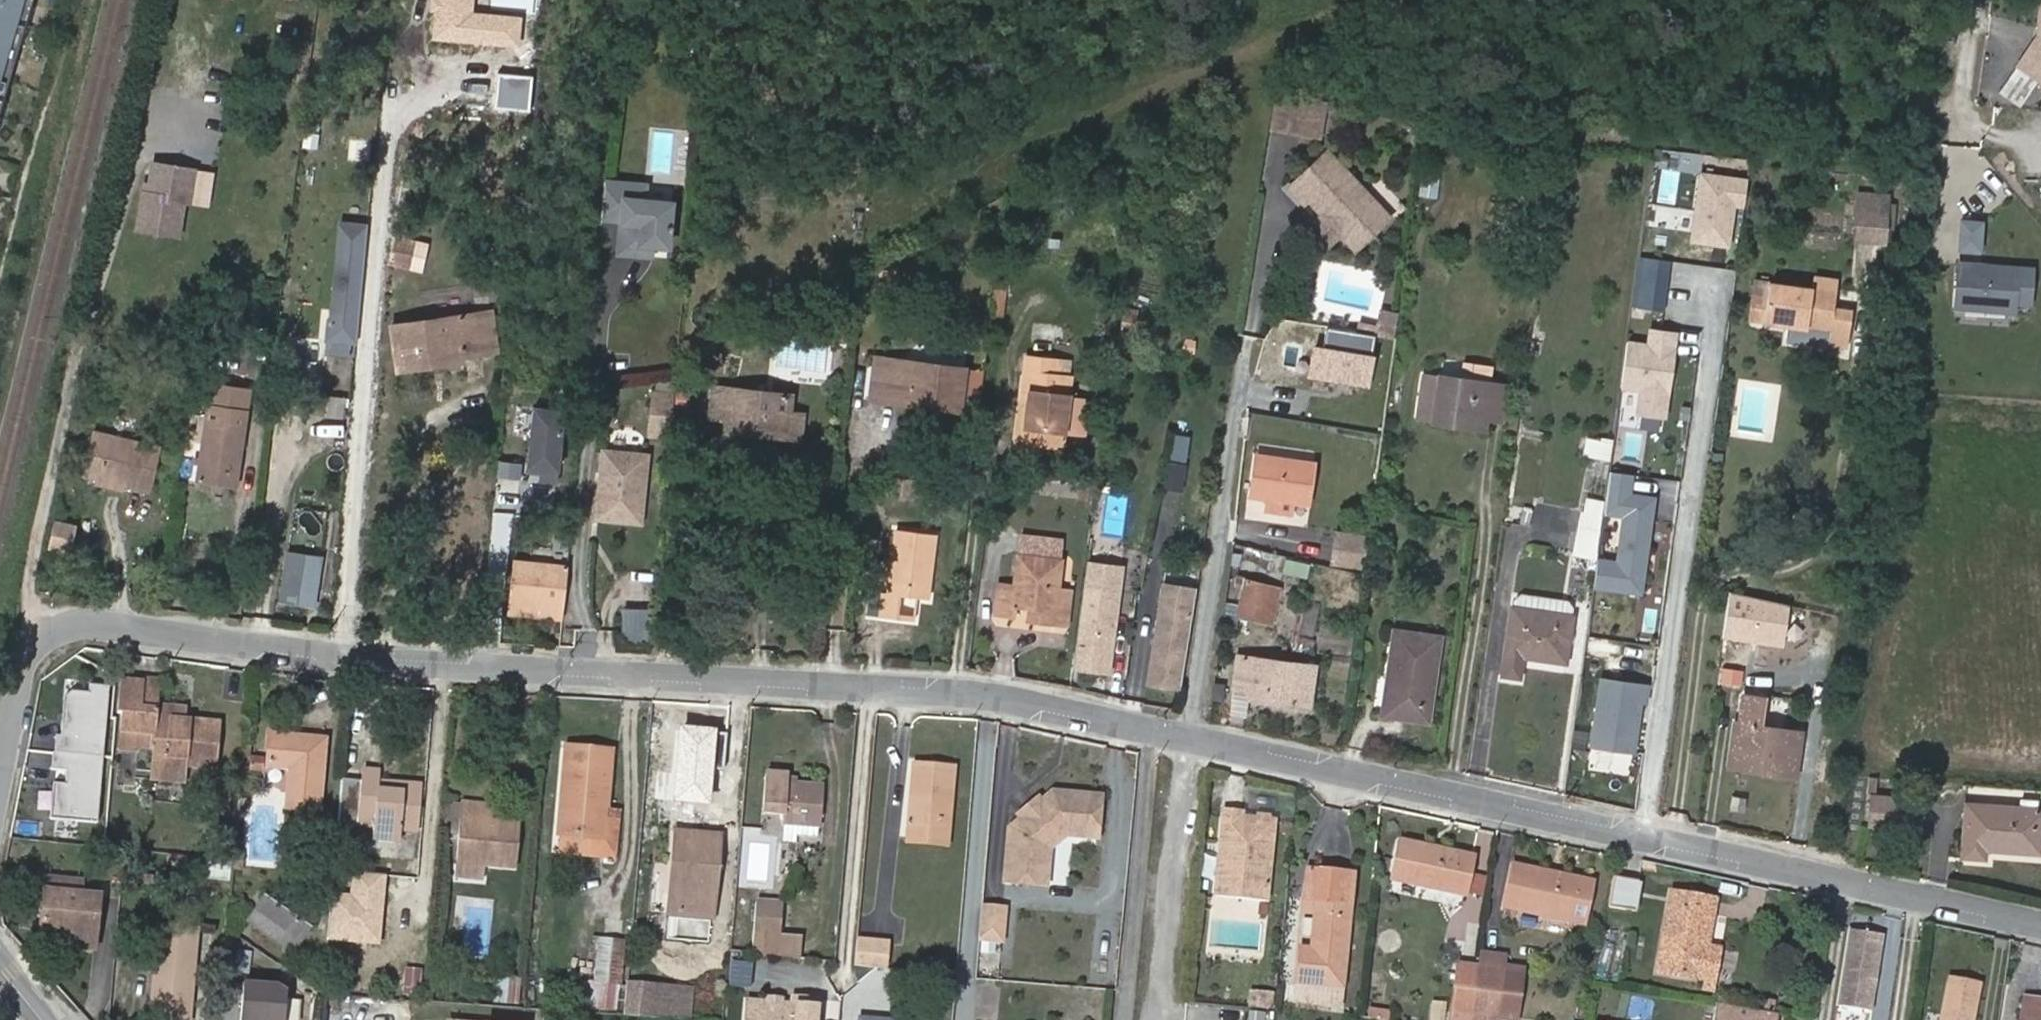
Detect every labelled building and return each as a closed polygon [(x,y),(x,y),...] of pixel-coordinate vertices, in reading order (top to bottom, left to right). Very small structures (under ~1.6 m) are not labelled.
[(32,0),(0,0),(0,108),(32,0)] [(431,37),(517,45),(520,15),(473,11),(474,0),(434,0),(431,37)] [(2018,67),(2040,81),(2040,6),(2039,35),(2018,67)] [(224,93),(228,67),(188,61),(185,87),(224,93)] [(1320,109),(1268,102),(1263,134),(1315,141),(1320,109)] [(1305,203),(1320,218),(1339,236),(1354,251),(1386,219),(1321,158),(1285,195),(1300,209),(1305,203)] [(178,235),(183,201),(188,202),(193,171),(153,164),(148,193),(144,193),(138,229),(178,235)] [(1748,178),(1701,173),(1693,243),(1732,248),(1737,209),(1744,209),(1748,178)] [(1440,177),(1423,174),(1420,193),(1437,196),(1440,177)] [(628,181),(607,178),(603,216),(623,217),(620,251),(647,253),(648,247),(653,243),(669,244),(674,200),(626,196),(628,181)] [(628,181),(626,196),(646,197),(648,182),(628,181)] [(1888,197),(1858,195),(1856,240),(1886,242),(1888,197)] [(1339,236),(1320,218),(1309,230),(1328,248),(1339,236)] [(1987,249),(1988,224),(1968,223),(1967,248),(1987,249)] [(382,260),(412,267),(418,238),(388,232),(382,260)] [(1666,309),(1672,261),(1641,257),(1636,306),(1666,309)] [(2040,268),(1966,263),(1964,308),(2023,311),(2023,302),(2038,303),(2040,268)] [(1827,344),(1846,346),(1850,311),(1832,308),(1834,293),(1771,284),(1770,295),(1766,321),(1791,325),(1830,330),(1827,344)] [(1766,321),(1770,295),(1753,294),(1750,318),(1766,321)] [(475,313),(457,316),(462,355),(481,352),(475,313)] [(462,355),(457,316),(392,325),(399,365),(462,355)] [(1384,326),(1383,335),(1397,338),(1400,318),(1385,316),(1384,326)] [(1383,335),(1384,326),(1360,322),(1359,332),(1383,335)] [(1789,338),(1827,344),(1830,330),(1791,325),(1789,338)] [(1679,333),(1648,329),(1646,342),(1628,340),(1621,389),(1639,392),(1636,417),(1668,421),(1679,333)] [(1323,351),(1320,373),(1366,380),(1370,357),(1323,351)] [(462,355),(399,365),(400,372),(463,361),(462,355)] [(903,375),(905,359),(874,356),(872,372),(903,375)] [(1035,426),(1073,430),(1093,432),(1096,402),(1076,400),(1080,362),(1035,357),(1032,392),(1037,392),(1035,426)] [(957,365),(905,359),(903,375),(872,372),(869,398),(900,402),(901,395),(930,398),(929,405),(952,408),(957,365)] [(1462,379),(1423,373),(1417,417),(1485,427),(1487,417),(1492,383),(1494,367),(1464,363),(1462,379)] [(967,366),(957,365),(952,408),(962,410),(967,366)] [(1507,386),(1492,383),(1487,417),(1501,419),(1507,386)] [(199,479),(236,485),(246,411),(240,410),(243,391),(212,386),(199,479)] [(727,419),(730,388),(715,387),(711,418),(727,419)] [(787,431),(789,413),(791,395),(730,388),(727,419),(725,430),(769,435),(770,429),(787,431)] [(668,435),(672,393),(652,391),(647,433),(668,435)] [(1072,445),(1073,430),(1035,426),(1037,392),(1032,392),(1027,441),(1072,445)] [(901,395),(900,402),(929,405),(930,398),(901,395)] [(557,483),(565,410),(535,407),(529,467),(542,468),(541,481),(557,483)] [(804,414),(789,413),(787,431),(770,429),(769,435),(802,438),(804,414)] [(1186,460),(1191,435),(1175,432),(1170,458),(1186,460)] [(100,477),(123,482),(151,488),(159,448),(92,435),(84,474),(100,477)] [(1614,442),(1585,438),(1583,455),(1611,458),(1614,442)] [(648,453),(604,449),(597,518),(641,523),(648,453)] [(1268,497),(1285,499),(1295,500),(1307,502),(1313,463),(1257,455),(1251,495),(1268,497)] [(1187,465),(1162,462),(1159,487),(1184,490),(1187,465)] [(503,466),(500,495),(517,496),(520,469),(503,466)] [(1633,477),(1611,474),(1605,516),(1622,518),(1616,561),(1599,558),(1595,588),(1644,595),(1658,497),(1631,493),(1633,477)] [(121,489),(123,482),(100,477),(98,485),(121,489)] [(1091,496),(1104,497),(1106,481),(1092,480),(1091,496)] [(1284,513),(1285,499),(1268,497),(1266,510),(1284,513)] [(1576,552),(1598,555),(1605,501),(1586,498),(1584,511),(1582,511),(1576,552)] [(1295,500),(1285,499),(1284,513),(1293,514),(1295,500)] [(61,523),(56,542),(70,546),(76,527),(61,523)] [(933,568),(937,568),(942,534),(902,529),(894,590),(888,589),(886,600),(903,601),(905,595),(932,598),(935,580),(931,580),(933,568)] [(1341,560),(1366,566),(1370,536),(1345,533),(1341,560)] [(318,552),(286,549),(281,598),(314,602),(318,552)] [(1041,623),(1062,625),(1071,562),(1031,557),(1027,588),(1008,586),(1004,614),(1023,616),(1024,609),(1042,611),(1041,623)] [(1284,573),(1306,577),(1308,562),(1286,559),(1284,573)] [(564,612),(569,566),(515,561),(510,607),(564,612)] [(1095,563),(1092,588),(1082,667),(1118,672),(1132,568),(1095,563)] [(1271,623),(1280,590),(1247,581),(1238,613),(1271,623)] [(1514,593),(1513,605),(1572,614),(1574,600),(1514,593)] [(1792,603),(1732,593),(1724,640),(1783,650),(1792,603)] [(903,601),(886,600),(884,613),(901,616),(903,601)] [(1314,634),(1318,603),(1307,601),(1303,633),(1314,634)] [(1513,605),(1503,674),(1522,676),(1525,655),(1566,661),(1572,614),(1513,605)] [(1153,684),(1185,688),(1196,610),(1164,606),(1153,684)] [(647,644),(651,612),(623,611),(622,645),(647,644)] [(1398,674),(1392,715),(1429,721),(1439,637),(1395,631),(1390,673),(1398,674)] [(1310,705),(1314,666),(1238,656),(1235,687),(1250,689),(1250,698),(1310,705)] [(1384,714),(1392,715),(1398,674),(1390,673),(1384,714)] [(1650,684),(1600,676),(1590,745),(1639,752),(1650,684)] [(145,678),(145,681),(142,705),(159,706),(162,680),(145,678)] [(145,681),(123,679),(120,711),(124,711),(122,729),(156,732),(154,749),(153,768),(186,771),(187,764),(214,767),(218,723),(184,719),(185,709),(159,706),(142,705),(145,681)] [(54,735),(53,751),(103,754),(108,686),(90,685),(89,689),(62,687),(59,735),(54,735)] [(1250,689),(1235,687),(1232,712),(1248,713),(1250,698),(1250,689)] [(1762,761),(1760,770),(1795,775),(1801,734),(1760,727),(1763,699),(1744,696),(1740,724),(1735,723),(1730,756),(1762,761)] [(711,806),(717,728),(679,725),(673,803),(711,806)] [(156,732),(122,729),(120,746),(154,749),(156,732)] [(288,806),(319,809),(325,739),(271,734),(269,754),(257,753),(256,767),(268,769),(268,766),(292,768),(288,806)] [(560,833),(604,836),(606,812),(610,752),(567,747),(560,833)] [(99,822),(103,754),(53,751),(52,769),(68,770),(67,783),(55,782),(52,819),(99,822)] [(1729,765),(1760,770),(1762,761),(1730,756),(1729,765)] [(910,825),(949,829),(954,768),(915,765),(910,825)] [(186,771),(153,768),(152,779),(185,782),(186,771)] [(379,771),(362,770),(357,821),(375,822),(374,836),(401,838),(402,830),(418,832),(422,785),(403,783),(402,790),(392,789),(378,788),(379,771)] [(821,825),(824,786),(789,783),(789,775),(767,773),(764,812),(787,815),(785,842),(798,843),(798,836),(818,837),(819,825),(821,825)] [(1879,777),(1870,776),(1868,789),(1877,790),(1879,777)] [(402,790),(403,783),(392,782),(392,789),(402,790)] [(1010,827),(1005,879),(1025,881),(1026,866),(1036,867),(1048,857),(1049,847),(1066,833),(1097,836),(1100,795),(1053,791),(1010,827)] [(1873,796),(1871,824),(1911,827),(1912,798),(1873,796)] [(518,822),(495,820),(488,819),(489,805),(465,803),(459,862),(515,868),(518,822)] [(1967,804),(1963,856),(1984,857),(1985,848),(2040,851),(2040,840),(2040,809),(1967,804)] [(488,819),(495,820),(496,806),(489,805),(488,819)] [(1244,812),(1226,810),(1221,864),(1218,888),(1238,889),(1238,898),(1268,899),(1275,821),(1244,818),(1244,812)] [(627,814),(606,812),(604,836),(560,833),(559,848),(623,854),(627,814)] [(947,845),(949,829),(910,825),(908,841),(947,845)] [(721,835),(677,831),(670,912),(714,916),(721,835)] [(1393,877),(1465,893),(1472,857),(1401,842),(1393,877)] [(233,853),(232,868),(241,869),(243,854),(233,853)] [(1026,866),(1025,881),(1046,883),(1048,857),(1036,867),(1026,866)] [(485,865),(459,862),(458,877),(483,880),(485,865)] [(1591,884),(1515,867),(1506,904),(1583,922),(1591,884)] [(329,868),(323,937),(382,942),(388,873),(329,868)] [(1299,981),(1344,984),(1354,873),(1309,869),(1306,899),(1317,900),(1313,948),(1302,948),(1299,981)] [(85,876),(50,873),(44,930),(54,931),(79,933),(78,943),(99,945),(104,893),(83,891),(85,876)] [(1639,880),(1614,875),(1609,905),(1634,909),(1639,880)] [(1218,888),(1218,896),(1238,898),(1238,889),(1218,888)] [(1701,979),(1707,947),(1715,899),(1672,892),(1658,971),(1701,979)] [(293,950),(309,928),(265,898),(250,920),(293,950)] [(786,901),(759,898),(753,953),(773,956),(776,931),(783,932),(786,901)] [(1008,905),(983,903),(980,937),(1005,939),(1008,905)] [(182,1019),(190,1019),(196,930),(160,927),(152,1017),(182,1019)] [(1881,933),(1848,928),(1836,1004),(1869,1009),(1881,933)] [(79,933),(54,931),(53,941),(78,943),(79,933)] [(783,932),(776,931),(773,956),(780,956),(799,959),(801,934),(783,932)] [(855,964),(884,968),(887,940),(857,938),(855,964)] [(581,1007),(618,1011),(624,942),(601,940),(597,982),(583,981),(581,1007)] [(1720,949),(1707,947),(1701,979),(1714,980),(1720,949)] [(1472,1013),(1478,965),(1458,962),(1450,1019),(1471,1019),(1472,1013)] [(1504,969),(1478,965),(1472,1013),(1471,1019),(1497,1019),(1504,969)] [(423,971),(408,970),(406,995),(421,996),(423,971)] [(523,976),(496,974),(494,999),(520,1001),(523,976)] [(1950,979),(1942,1019),(1972,1019),(1979,985),(1950,979)] [(285,992),(274,984),(242,981),(238,1019),(282,1019),(285,992)] [(627,985),(625,1015),(653,1017),(672,1018),(673,989),(627,985)] [(673,989),(672,1018),(691,1019),(693,990),(673,989)] [(1270,1008),(1272,992),(1253,991),(1251,1006),(1270,1008)] [(769,1002),(749,1001),(747,1019),(818,1019),(820,999),(793,997),(792,1004),(780,1003),(769,1002)] [(2026,999),(2022,1019),(2040,1019),(2040,1001),(2026,999)] [(1777,1013),(1717,1002),(1714,1019),(1776,1019),(1777,1013)]
